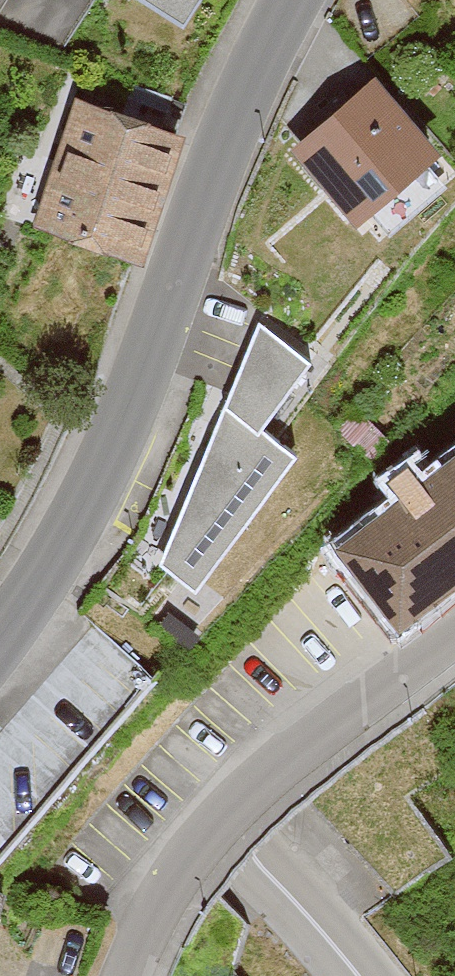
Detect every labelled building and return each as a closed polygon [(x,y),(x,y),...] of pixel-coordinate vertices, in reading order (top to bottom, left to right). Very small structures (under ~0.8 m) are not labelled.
[(374,207),(446,151),(381,67),(309,123),(374,207)] [(40,211),(141,245),(185,116),(83,81),(40,211)] [(259,324),(225,407),(260,433),(310,366),(259,324)] [(260,433),(225,407),(161,565),(195,590),(294,458),(260,433)] [(400,612),(454,571),(454,445),(340,532),(400,612)] [(158,679),(93,625),(0,723),(0,882),(158,679)]
